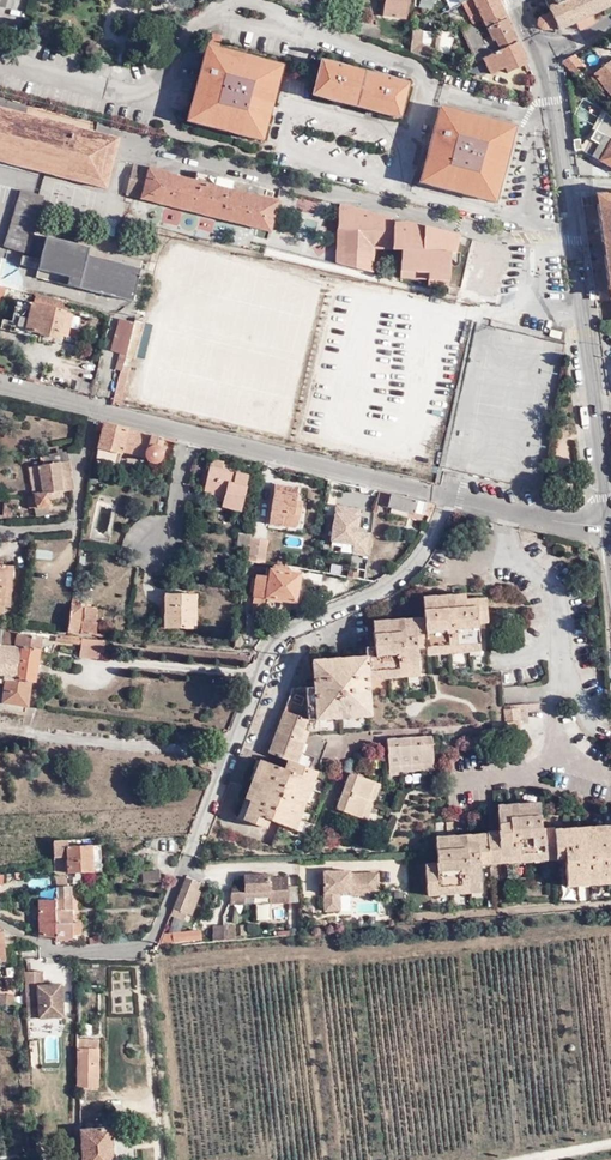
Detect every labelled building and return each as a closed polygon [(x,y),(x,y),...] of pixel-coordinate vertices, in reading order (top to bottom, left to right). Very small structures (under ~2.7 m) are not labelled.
[(380,7),(402,10),(403,0),(381,0),(380,7)] [(497,0),(464,0),(470,14),(478,10),(483,19),(484,19),(502,10),(497,0)] [(596,23),(592,14),(610,5),(610,0),(545,0),(551,13),(557,26),(560,30),(576,22),(579,30),(596,23)] [(494,41),(513,32),(502,10),(484,19),(487,25),(477,30),(479,35),(489,30),(494,41)] [(557,26),(551,13),(540,18),(538,23),(540,29),(547,31),(557,26)] [(354,14),(353,25),(370,31),(373,22),(354,14)] [(508,61),(523,54),(513,32),(494,41),(489,30),(479,35),(477,30),(474,23),(471,18),(460,15),(456,18),(472,53),(479,50),(486,64),(501,57),(506,55),(508,61)] [(408,18),(404,44),(426,52),(427,39),(418,36),(420,22),(408,18)] [(228,121),(258,129),(278,53),(249,44),(248,49),(236,46),(237,42),(215,35),(218,23),(206,20),(183,109),(217,118),(218,113),(229,115),(228,121)] [(395,107),(404,72),(317,50),(307,84),(395,107)] [(590,66),(603,82),(608,89),(610,87),(610,54),(609,51),(590,65),(590,66)] [(603,82),(590,66),(585,69),(597,85),(603,82)] [(464,108),(465,104),(435,96),(415,171),(445,180),(446,175),(457,179),(456,183),(490,192),(510,116),(477,108),(476,112),(464,108)] [(602,103),(586,131),(587,131),(581,143),(610,159),(610,113),(602,103)] [(108,187),(122,134),(97,129),(0,105),(0,160),(44,171),(48,172),(108,187)] [(576,130),(569,131),(571,141),(578,140),(576,130)] [(186,209),(274,232),(282,201),(264,195),(262,199),(236,191),(238,183),(202,173),(199,181),(173,174),(173,173),(139,163),(130,194),(186,209)] [(597,187),(598,195),(595,195),(599,228),(603,227),(605,243),(602,243),(607,282),(610,281),(610,185),(597,187)] [(45,197),(21,191),(5,248),(28,255),(45,197)] [(395,217),(342,202),(337,261),(375,265),(378,240),(405,245),(403,266),(430,269),(429,276),(451,279),(454,252),(458,253),(463,235),(413,222),(394,221),(395,217)] [(482,259),(502,265),(504,265),(509,247),(479,239),(473,263),(480,265),(482,259)] [(109,276),(113,261),(88,255),(84,270),(109,276)] [(486,273),(499,277),(501,266),(489,263),(486,273)] [(430,269),(403,266),(402,273),(429,276),(430,269)] [(466,287),(496,295),(500,279),(499,278),(471,271),(466,287)] [(450,287),(451,279),(429,276),(428,284),(450,287)] [(34,304),(18,300),(10,331),(23,334),(25,329),(58,337),(59,335),(65,312),(65,310),(63,310),(65,303),(36,295),(34,304)] [(65,312),(59,335),(66,337),(72,314),(65,312)] [(118,352),(126,354),(135,322),(126,320),(118,352)] [(144,322),(135,320),(135,322),(126,354),(126,355),(126,356),(134,358),(144,322)] [(126,356),(126,355),(120,353),(116,369),(122,371),(123,366),(126,356)] [(130,368),(123,366),(122,371),(116,399),(123,400),(130,368)] [(158,429),(93,413),(93,422),(100,423),(97,439),(119,445),(120,444),(152,452),(157,448),(158,443),(155,443),(158,429)] [(119,445),(97,439),(95,450),(116,456),(119,445)] [(62,445),(39,446),(40,456),(23,458),(25,486),(20,486),(21,499),(26,499),(39,498),(41,498),(40,485),(57,484),(54,455),(63,454),(62,445)] [(63,454),(54,455),(57,484),(66,483),(63,454)] [(242,476),(245,465),(205,457),(201,482),(220,486),(218,496),(239,500),(244,476),(242,476)] [(296,515),(299,499),(294,498),(295,492),(296,480),(274,476),(268,514),(292,518),(296,515)] [(422,493),(373,481),(370,497),(381,500),(383,496),(401,502),(402,501),(419,505),(422,493)] [(6,508),(5,497),(10,497),(10,491),(0,491),(0,508),(6,508)] [(422,493),(419,505),(426,507),(431,496),(422,493)] [(39,498),(26,499),(27,508),(40,507),(39,498)] [(248,529),(248,525),(240,524),(237,542),(245,543),(248,529)] [(265,532),(248,529),(245,543),(244,550),(261,553),(265,532)] [(47,543),(32,542),(31,551),(47,552),(47,543)] [(290,563),(291,558),(272,555),(271,561),(267,561),(266,567),(257,566),(257,570),(252,570),(251,576),(256,576),(254,586),(266,588),(264,597),(282,601),(283,599),(284,593),(293,594),(297,565),(290,563)] [(466,581),(455,582),(455,590),(459,587),(466,587),(466,581)] [(455,582),(445,583),(445,588),(445,592),(453,591),(455,590),(455,582)] [(426,635),(426,642),(426,648),(436,647),(437,641),(435,589),(434,583),(423,584),(424,604),(425,611),(426,635)] [(162,586),(161,599),(164,599),(162,621),(190,622),(193,588),(162,586)] [(447,641),(447,647),(457,646),(456,640),(467,640),(467,638),(480,638),(478,612),(478,606),(488,606),(487,586),(466,587),(459,587),(455,590),(453,591),(445,592),(445,588),(435,589),(437,641),(447,641)] [(92,599),(67,595),(64,621),(92,624),(92,615),(91,614),(92,599)] [(164,599),(161,599),(156,598),(155,621),(162,621),(164,599)] [(405,612),(425,611),(424,604),(404,605),(405,612)] [(404,605),(395,606),(395,613),(395,616),(406,615),(405,612),(404,605)] [(395,606),(370,608),(370,615),(395,613),(395,606)] [(395,613),(370,615),(370,632),(371,638),(364,638),(365,644),(365,650),(366,666),(376,665),(376,659),(399,657),(399,663),(407,662),(407,656),(417,655),(417,642),(416,636),(426,635),(425,611),(405,612),(406,615),(395,616),(395,613)] [(233,622),(231,634),(238,635),(239,622),(233,622)] [(17,625),(11,623),(10,642),(18,642),(15,675),(27,676),(34,677),(41,627),(17,625)] [(90,649),(92,627),(63,624),(53,624),(53,631),(68,632),(67,647),(90,649)] [(456,640),(457,646),(480,645),(480,638),(467,638),(467,640),(456,640)] [(344,657),(344,651),(343,646),(334,646),(334,652),(334,657),(344,657)] [(338,704),(349,704),(348,697),(368,697),(366,666),(365,650),(344,651),(344,657),(334,657),(334,652),(313,654),(314,674),(314,679),(305,679),(303,682),(300,691),(292,689),(288,700),(282,720),(301,725),(308,706),(317,706),(317,699),(337,698),(338,704)] [(291,676),(290,677),(303,682),(305,679),(305,674),(291,676)] [(286,687),(292,689),(300,691),(303,682),(290,677),(286,687)] [(276,719),(282,720),(288,700),(292,689),(286,687),(276,719)] [(317,706),(338,704),(337,698),(317,699),(317,706)] [(502,698),(502,709),(491,710),(491,724),(519,723),(518,698),(502,698)] [(306,728),(301,725),(282,720),(276,719),(272,728),(276,730),(296,736),(303,738),(306,728)] [(432,750),(430,723),(385,726),(387,753),(432,750)] [(276,730),(272,728),(267,740),(273,742),(276,730)] [(292,747),(296,736),(276,730),(273,742),(292,747)] [(299,749),(303,738),(296,736),(292,747),(293,747),(299,749)] [(319,756),(299,749),(293,747),(292,747),(289,756),(265,748),(259,768),(263,769),(260,778),(256,777),(253,786),(246,808),(264,814),(267,806),(273,807),(289,811),(293,801),(296,802),(299,793),(306,795),(308,787),(302,785),(309,765),(316,767),(319,756)] [(259,768),(265,748),(260,747),(254,766),(259,768)] [(432,756),(432,750),(387,753),(387,759),(432,756)] [(362,806),(374,768),(350,760),(337,798),(362,806)] [(308,787),(316,767),(309,765),(302,785),(308,787)] [(263,769),(259,768),(254,766),(251,775),(256,777),(260,778),(263,769)] [(381,770),(374,768),(362,806),(369,809),(381,770)] [(253,786),(256,777),(251,775),(248,784),(253,786)] [(298,814),(306,795),(299,793),(296,802),(293,801),(289,811),(298,814)] [(514,804),(514,799),(514,793),(505,794),(506,801),(506,805),(514,804)] [(541,846),(539,817),(535,817),(535,799),(514,799),(514,804),(506,805),(506,801),(493,800),(495,820),(496,847),(510,847),(509,852),(518,852),(518,846),(541,846)] [(270,816),(273,807),(267,806),(264,814),(270,816)] [(549,816),(539,817),(541,846),(541,851),(551,850),(551,843),(550,826),(549,816)] [(581,817),(582,823),(582,827),(591,827),(591,823),(590,817),(581,817)] [(486,854),(496,853),(496,847),(495,820),(483,821),(484,824),(484,830),(485,848),(486,854)] [(550,826),(551,843),(560,843),(560,850),(561,868),(585,867),(585,874),(595,874),(594,867),(610,867),(610,838),(610,823),(591,823),(591,827),(582,827),(582,823),(570,824),(550,826)] [(465,830),(464,824),(457,825),(457,831),(457,834),(465,834),(465,830)] [(477,873),(476,855),(476,848),(485,848),(484,830),(465,830),(465,834),(457,834),(457,831),(435,832),(435,851),(435,857),(424,857),(424,884),(436,884),(435,878),(459,876),(459,883),(468,882),(468,874),(477,873)] [(49,834),(48,837),(48,851),(48,864),(48,866),(49,877),(61,877),(61,866),(59,866),(58,851),(63,851),(63,866),(64,866),(79,866),(96,865),(95,839),(59,841),(59,834),(49,834)] [(324,862),(324,874),(325,899),(341,899),(341,883),(352,883),(351,885),(364,886),(365,880),(379,880),(379,862),(349,862),(349,860),(324,860),(324,862)] [(138,876),(155,875),(155,864),(138,865),(138,876)] [(79,866),(64,866),(64,877),(66,877),(80,877),(79,866)] [(244,891),(268,890),(268,895),(268,896),(297,895),(297,880),(287,880),(286,870),(268,871),(268,867),(243,868),(243,881),(230,882),(231,897),(244,897),(244,896),(244,891)] [(585,867),(561,868),(561,876),(585,874),(585,867)] [(175,891),(167,908),(183,914),(185,908),(190,896),(195,898),(200,885),(196,883),(198,876),(183,871),(175,891)] [(477,882),(477,873),(468,874),(468,882),(477,882)] [(66,877),(64,877),(61,877),(49,877),(49,891),(50,914),(67,914),(66,877)] [(36,891),(36,929),(51,929),(50,914),(49,891),(36,891)] [(190,896),(185,908),(190,909),(195,898),(190,896)] [(73,928),(74,914),(67,914),(50,914),(51,929),(51,933),(67,933),(67,928),(73,928)] [(78,936),(82,936),(78,928),(79,914),(74,914),(73,928),(78,936)] [(219,917),(219,930),(233,928),(232,916),(219,917)] [(208,931),(219,930),(219,917),(207,918),(208,931)] [(164,926),(161,937),(199,930),(199,921),(164,926)] [(0,922),(0,937),(10,937),(9,926),(0,922)] [(39,961),(21,962),(23,1008),(60,1006),(58,974),(51,975),(40,976),(40,970),(39,961)] [(2,988),(2,997),(11,997),(11,988),(2,988)] [(74,1029),(92,1030),(93,1022),(73,1021),(74,1029)] [(72,1038),(92,1039),(92,1030),(74,1029),(72,1029),(72,1038)] [(93,1079),(92,1039),(72,1038),(72,1077),(93,1079)] [(76,1119),(76,1126),(73,1126),(73,1133),(77,1134),(78,1159),(108,1159),(106,1118),(89,1118),(89,1114),(82,1114),(82,1118),(76,1119)]
